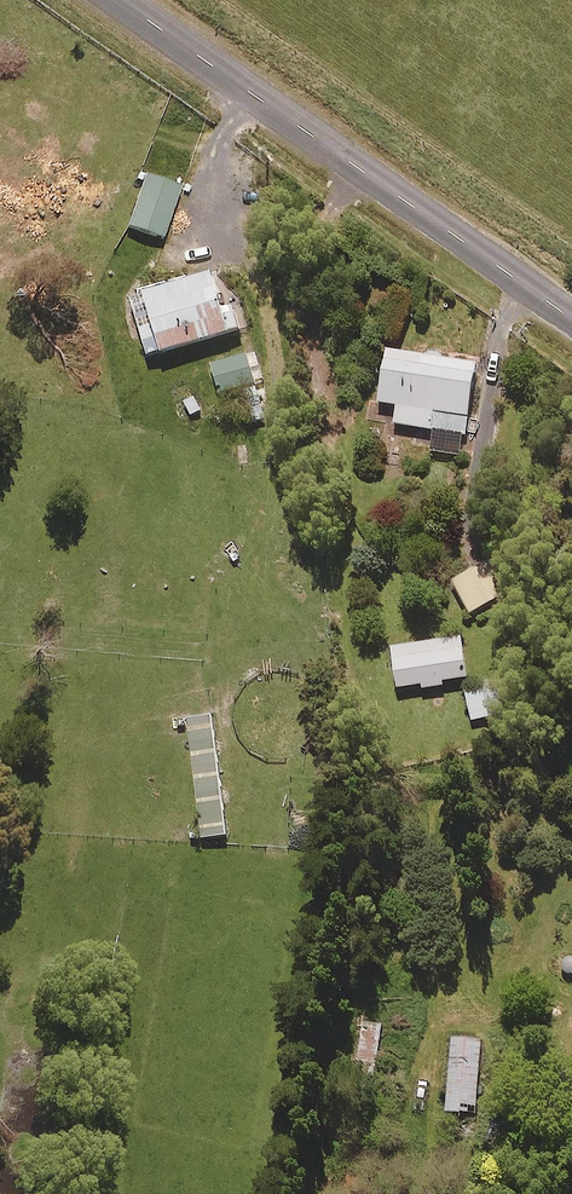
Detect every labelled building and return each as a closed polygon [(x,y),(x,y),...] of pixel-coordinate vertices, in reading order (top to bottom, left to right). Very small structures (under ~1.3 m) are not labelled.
[(181,184),(142,172),(125,228),(164,240),(181,184)] [(247,328),(230,265),(132,292),(150,355),(247,328)] [(479,363),(388,348),(380,401),(399,404),(396,423),(435,429),(432,450),(464,455),(479,363)] [(257,382),(249,351),(213,360),(221,391),(257,382)] [(511,592),(495,559),(454,579),(471,613),(511,592)] [(394,646),(399,686),(423,683),(424,690),(448,687),(447,680),(469,677),(464,637),(394,646)] [(499,680),(487,682),(488,691),(468,695),(473,720),(505,714),(499,680)] [(215,715),(190,718),(203,838),(228,835),(215,715)] [(383,1025),(363,1022),(355,1072),(375,1075),(383,1025)] [(483,1040),(454,1037),(448,1110),(477,1112),(483,1040)]
